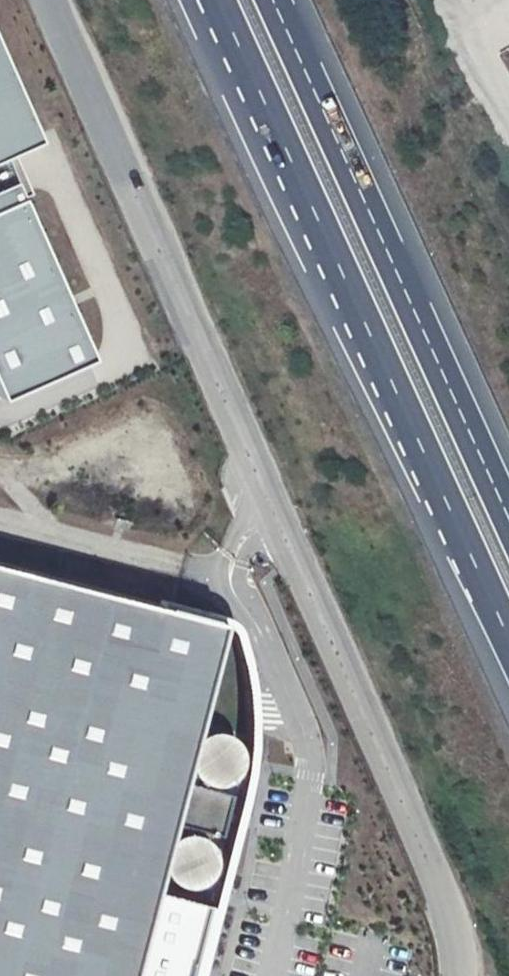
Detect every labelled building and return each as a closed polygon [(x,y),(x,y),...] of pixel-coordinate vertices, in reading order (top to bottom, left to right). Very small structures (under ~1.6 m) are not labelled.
[(33,137),(0,63),(0,400),(89,360),(14,193),(24,189),(6,149),(33,137)] [(72,393),(94,383),(88,369),(66,379),(72,393)] [(240,771),(243,740),(243,709),(241,678),(236,648),(229,626),(224,620),(213,616),(0,560),(0,975),(187,975),(240,771)]
